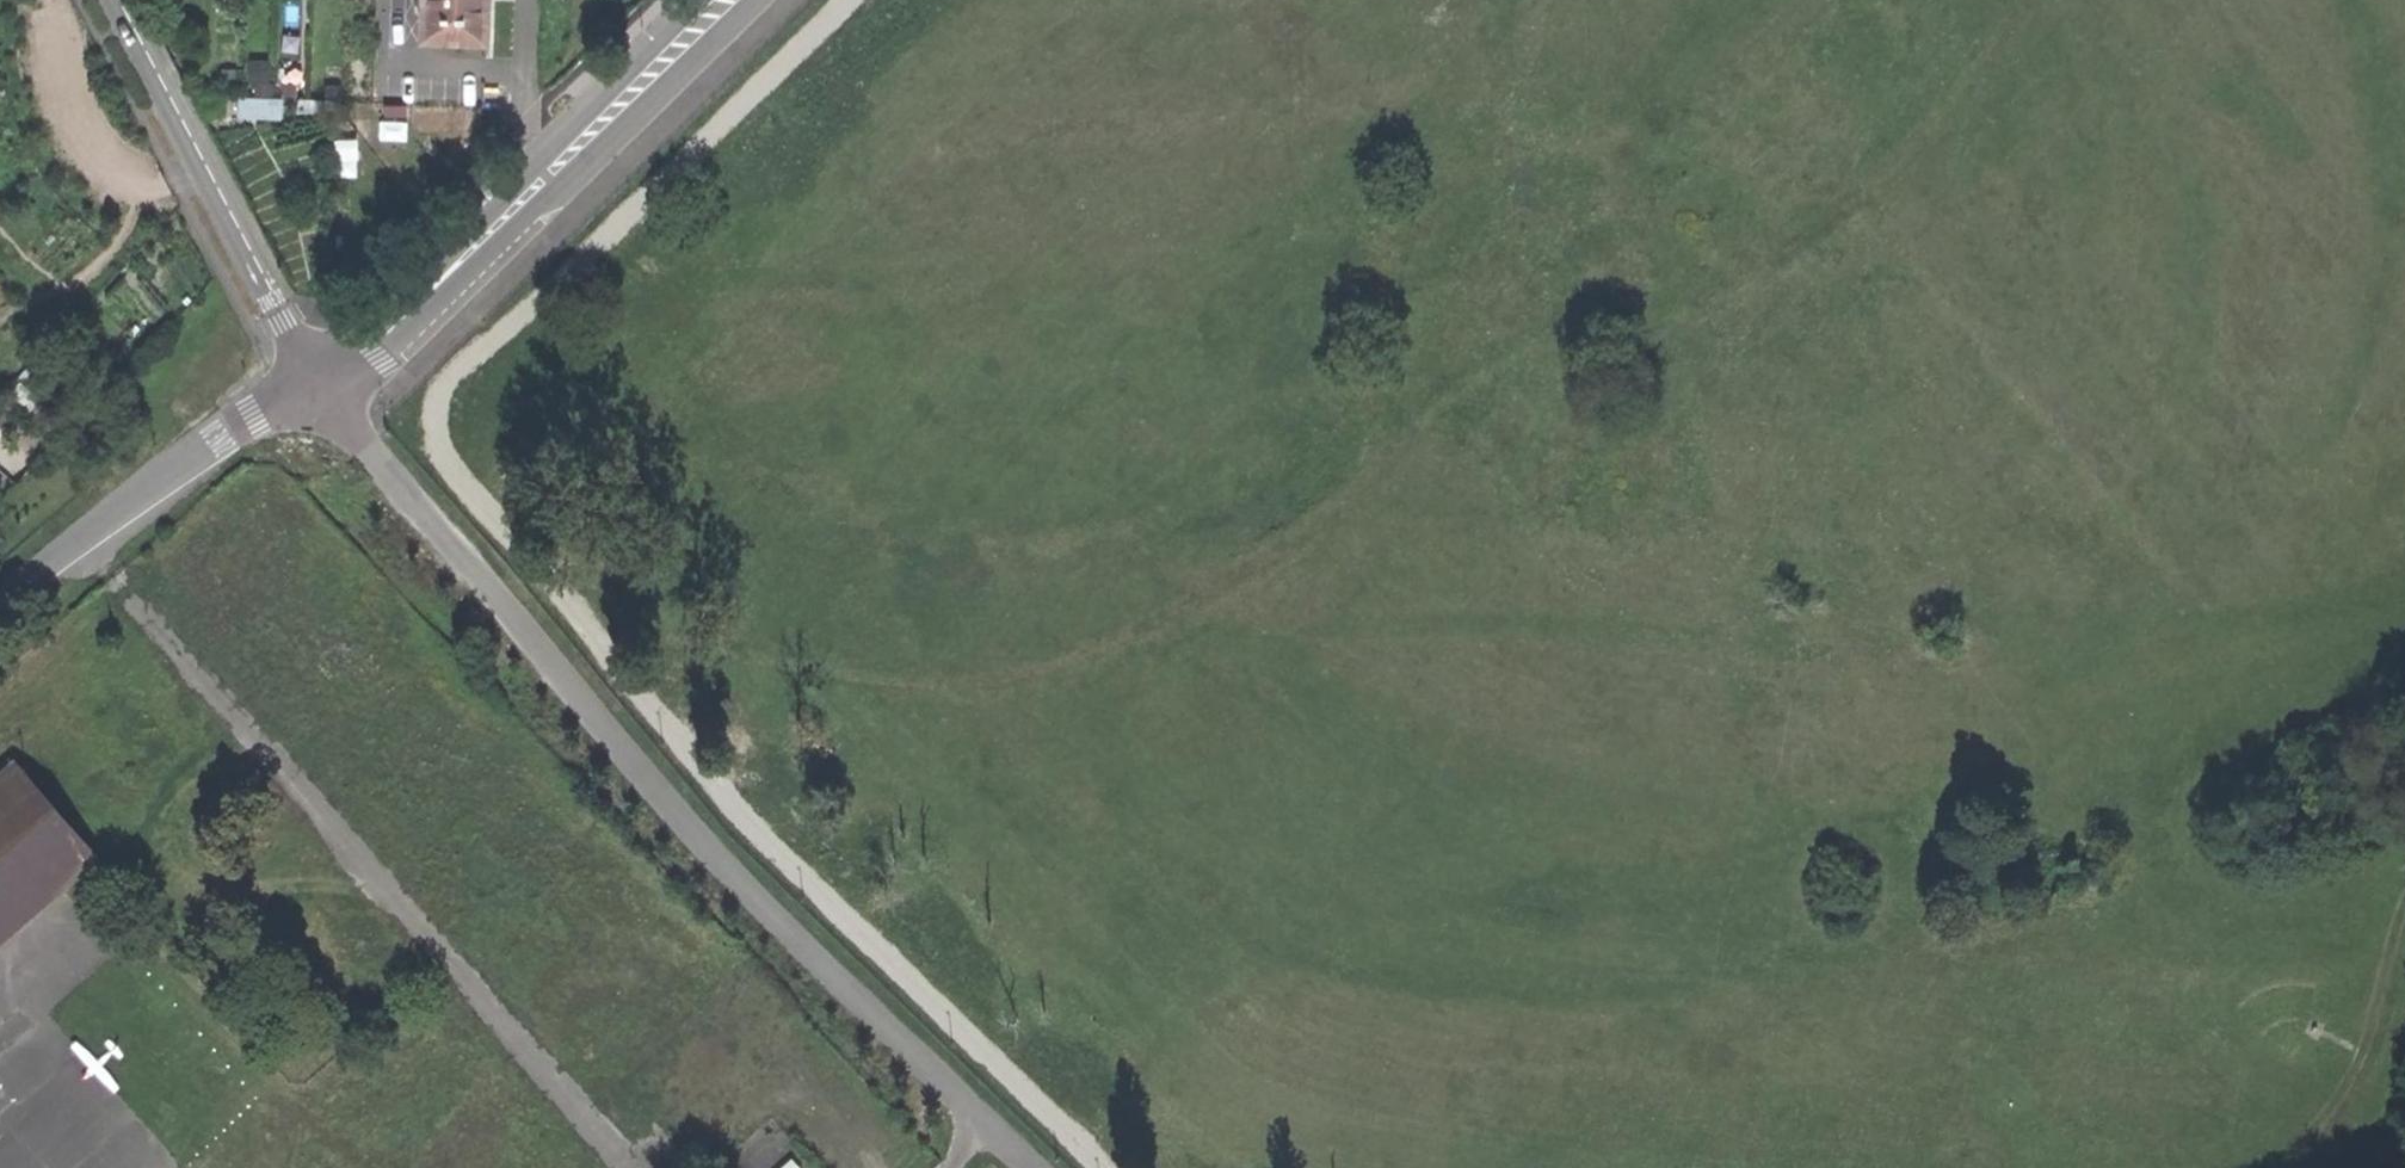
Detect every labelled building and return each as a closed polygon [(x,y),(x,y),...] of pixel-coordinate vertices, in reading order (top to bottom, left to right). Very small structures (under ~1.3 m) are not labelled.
[(421,41),(486,43),(488,0),(422,0),(421,41)] [(281,118),(280,99),(240,100),(241,118),(281,118)] [(26,130),(17,122),(4,137),(13,146),(26,130)] [(89,855),(9,762),(0,770),(0,933),(89,855)] [(801,1149),(779,1167),(817,1167),(801,1149)]
